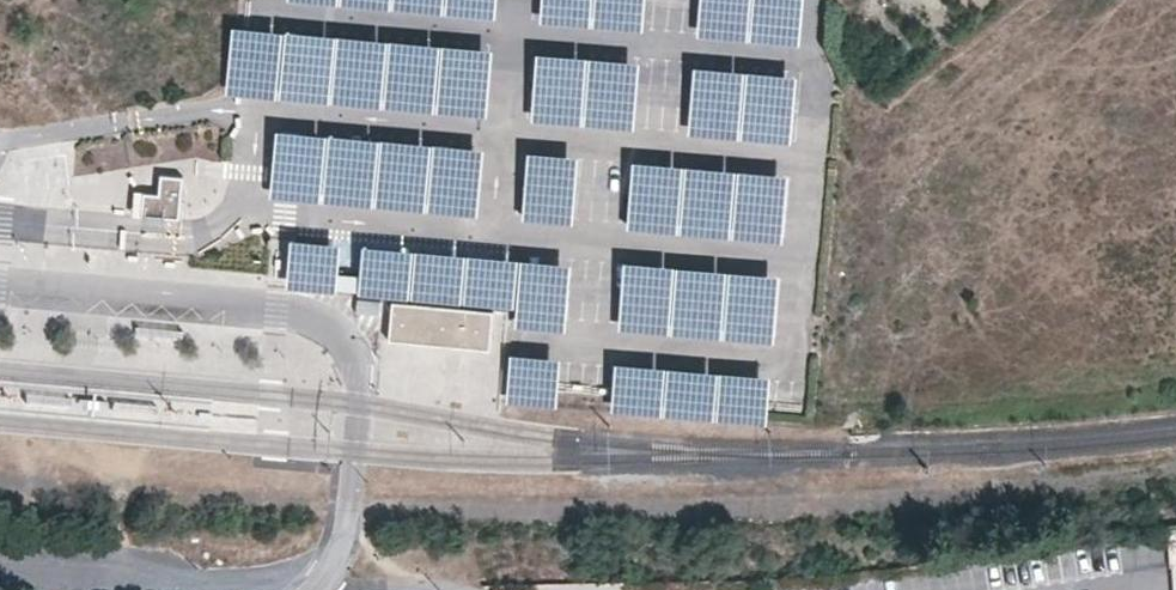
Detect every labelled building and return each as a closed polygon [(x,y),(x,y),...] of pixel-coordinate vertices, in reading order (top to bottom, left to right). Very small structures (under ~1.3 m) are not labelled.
[(496,16),(498,0),(309,0),(496,16)] [(542,22),(643,30),(646,0),(544,0),(542,22)] [(701,34),(798,41),(802,0),(704,0),(701,34)] [(495,45),(239,20),(232,89),(488,114),(495,45)] [(637,128),(642,59),(536,51),(531,120),(637,128)] [(801,75),(696,65),(689,132),(795,143),(801,75)] [(486,147),(277,127),(270,194),(480,214),(486,147)] [(581,157),(531,152),(524,218),(575,223),(581,157)] [(791,173),(635,160),(629,228),(785,242),(791,173)] [(177,219),(181,181),(160,181),(159,197),(143,197),(142,216),(177,219)] [(340,241),(293,238),(290,286),(337,289),(340,241)] [(574,264),(366,244),(361,293),(517,308),(515,328),(568,333),(574,264)] [(780,275),(623,262),(617,331),(774,344),(780,275)] [(493,315),(393,305),(389,341),(490,351),(493,315)] [(558,407),(563,358),(512,353),(507,402),(558,407)] [(776,374),(618,361),(614,411),(772,424),(776,374)] [(108,410),(107,400),(78,398),(75,407),(108,410)] [(159,414),(157,404),(113,401),(111,410),(159,414)]
